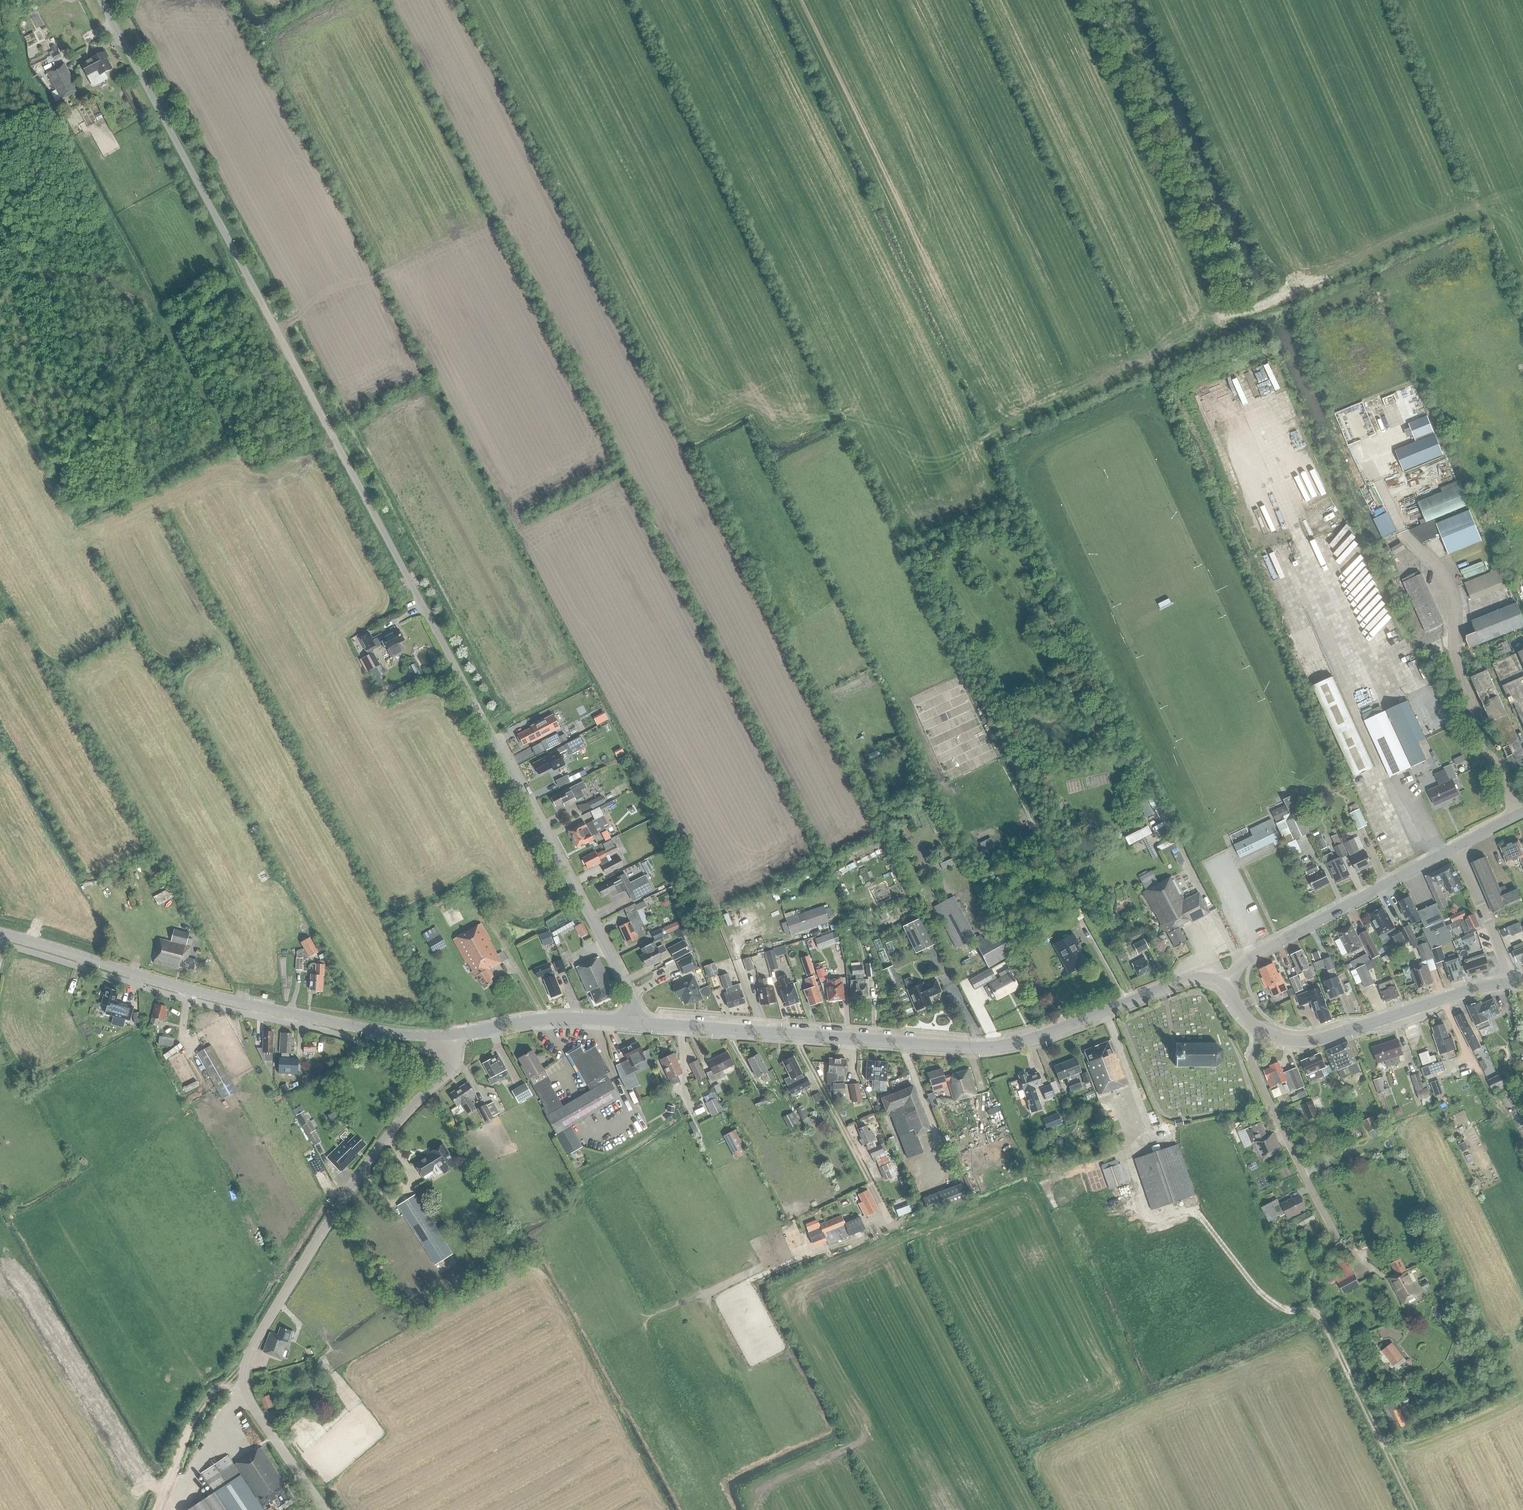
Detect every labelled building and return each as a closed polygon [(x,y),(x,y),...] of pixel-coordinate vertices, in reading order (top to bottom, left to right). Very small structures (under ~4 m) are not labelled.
[(31,20),(41,15),(37,8),(27,12),(31,20)] [(58,52),(52,55),(55,60),(61,57),(58,52)] [(105,52),(82,64),(93,84),(95,85),(106,79),(106,77),(105,73),(113,69),(107,58),(109,57),(106,52),(105,53),(105,52)] [(32,64),(34,69),(52,61),(50,56),(32,64)] [(48,72),(62,100),(79,91),(65,63),(48,72)] [(84,95),(75,100),(79,107),(88,103),(84,95)] [(1261,363),(1272,386),(1277,384),(1266,361),(1261,363)] [(1248,374),(1235,379),(1236,384),(1250,380),(1248,374)] [(1244,385),(1255,409),(1260,407),(1249,383),(1244,385)] [(1444,455),(1427,416),(1409,424),(1417,443),(1397,451),(1405,470),(1444,455)] [(1458,481),(1440,488),(1443,494),(1460,487),(1458,481)] [(1468,505),(1460,487),(1443,494),(1419,503),(1425,518),(1427,521),(1468,505)] [(1437,523),(1435,519),(1427,522),(1421,525),(1411,529),(1425,541),(1441,535),(1448,553),(1482,540),(1470,510),(1437,523)] [(1346,526),(1341,531),(1336,527),(1322,542),(1332,551),(1351,531),(1346,526)] [(1282,574),(1291,569),(1278,544),(1260,553),(1269,571),(1278,566),(1282,574)] [(1286,545),(1282,548),(1290,561),(1294,559),(1286,545)] [(1464,579),(1485,571),(1481,560),(1460,568),(1464,579)] [(1464,583),(1471,601),(1507,586),(1500,569),(1464,583)] [(1403,583),(1425,632),(1443,624),(1421,575),(1403,583)] [(1478,632),(1467,636),(1471,647),(1479,645),(1522,626),(1522,614),(1518,602),(1473,620),(1478,632)] [(369,633),(359,639),(366,651),(367,651),(376,646),(380,646),(384,644),(387,649),(392,657),(403,651),(399,643),(404,640),(398,629),(396,631),(393,632),(392,629),(394,628),(394,627),(391,629),(376,637),(372,640),(369,633)] [(1506,637),(1494,642),(1500,656),(1512,651),(1506,637)] [(1493,664),(1511,705),(1515,703),(1517,707),(1513,709),(1516,717),(1520,715),(1522,721),(1522,650),(1493,664)] [(369,655),(364,658),(371,670),(378,666),(379,665),(376,659),(374,660),(371,654),(369,655)] [(1305,658),(1300,660),(1311,681),(1315,679),(1305,658)] [(415,663),(411,666),(415,673),(419,671),(415,663)] [(371,670),(369,671),(379,688),(384,685),(379,676),(383,674),(378,666),(371,670)] [(1491,721),(1482,725),(1491,745),(1500,741),(1513,771),(1522,766),(1522,749),(1488,670),(1471,677),(1491,721)] [(1313,686),(1354,777),(1374,768),(1333,677),(1313,686)] [(1418,742),(1425,739),(1408,701),(1365,720),(1390,776),(1426,760),(1418,742)] [(531,728),(518,735),(519,737),(518,738),(519,741),(521,741),(522,743),(523,744),(523,745),(530,741),(531,742),(537,739),(537,740),(560,728),(553,715),(530,726),(531,728)] [(545,751),(562,742),(559,737),(557,733),(541,741),(545,751)] [(570,754),(584,746),(579,737),(565,745),(570,754)] [(558,751),(533,764),(539,775),(552,768),(554,771),(565,765),(558,751)] [(1444,767),(1445,770),(1435,774),(1440,786),(1428,791),(1434,805),(1445,800),(1446,801),(1459,795),(1453,780),(1457,778),(1452,764),(1444,767)] [(566,776),(556,781),(559,787),(569,782),(566,776)] [(550,798),(554,806),(561,802),(563,806),(583,796),(580,790),(585,787),(582,781),(569,788),(563,791),(550,798)] [(983,795),(971,799),(975,808),(986,804),(983,795)] [(1286,805),(1272,812),(1276,822),(1284,818),(1302,809),(1295,795),(1284,800),(1286,805)] [(589,802),(592,809),(605,802),(601,796),(589,802)] [(591,811),(595,819),(585,824),(583,821),(577,823),(578,825),(567,831),(575,847),(586,842),(587,843),(593,840),(590,835),(604,829),(598,818),(603,816),(599,807),(591,811)] [(1350,814),(1358,830),(1367,825),(1359,809),(1350,814)] [(1301,815),(1286,822),(1295,841),(1310,834),(1301,815)] [(1235,845),(1241,858),(1274,842),(1275,844),(1282,841),(1272,820),(1251,830),(1254,836),(1235,845)] [(604,841),(610,838),(606,829),(600,832),(604,841)] [(1141,829),(1125,837),(1129,845),(1145,837),(1141,829)] [(1328,847),(1321,835),(1315,838),(1321,850),(1328,847)] [(1345,843),(1358,871),(1372,865),(1364,848),(1360,850),(1355,840),(1357,839),(1356,838),(1345,843)] [(606,851),(605,852),(606,855),(617,850),(614,845),(613,845),(611,840),(603,844),(606,851)] [(1507,863),(1521,858),(1522,864),(1522,851),(1519,841),(1501,848),(1507,863)] [(1174,844),(1161,851),(1163,855),(1176,848),(1174,844)] [(1332,852),(1324,856),(1336,882),(1350,875),(1342,858),(1347,855),(1342,844),(1334,848),(1339,859),(1336,861),(1332,852)] [(587,868),(594,864),(595,865),(600,863),(606,874),(622,865),(618,858),(609,863),(606,857),(605,858),(602,851),(598,853),(598,852),(595,854),(594,852),(582,858),(587,868)] [(671,868),(681,864),(676,855),(667,860),(671,868)] [(1181,856),(1175,859),(1178,865),(1184,862),(1181,856)] [(1472,864),(1493,913),(1522,901),(1516,888),(1507,891),(1505,886),(1500,888),(1486,857),(1472,864)] [(954,858),(940,864),(942,870),(956,863),(954,858)] [(1426,876),(1440,909),(1449,906),(1440,886),(1445,883),(1450,894),(1464,888),(1452,863),(1426,876)] [(1312,883),(1315,890),(1322,887),(1324,887),(1327,887),(1328,886),(1329,885),(1329,884),(1323,871),(1320,873),(1316,864),(1305,869),(1307,874),(1302,877),(1306,886),(1312,883)] [(1151,870),(1138,877),(1145,890),(1158,883),(1151,870)] [(611,897),(630,886),(624,874),(597,888),(598,889),(597,891),(598,893),(600,894),(601,896),(608,892),(611,897)] [(1143,891),(1155,914),(1166,908),(1172,921),(1174,920),(1179,928),(1183,925),(1183,923),(1190,919),(1192,922),(1210,912),(1199,892),(1185,899),(1172,876),(1158,883),(1145,890),(1143,891)] [(649,884),(629,894),(633,901),(652,891),(649,884)] [(790,884),(779,888),(780,892),(781,893),(792,888),(790,884)] [(153,897),(158,905),(173,897),(169,889),(153,897)] [(973,938),(988,967),(1011,954),(998,930),(982,938),(980,934),(976,937),(953,896),(935,906),(957,947),(973,938)] [(478,897),(472,900),(476,908),(483,905),(478,897)] [(1401,901),(1400,902),(1403,909),(1402,910),(1406,918),(1410,916),(1413,924),(1421,920),(1421,919),(1417,912),(1410,897),(1404,900),(1404,899),(1401,900),(1401,901)] [(634,932),(639,929),(638,928),(648,923),(642,909),(646,907),(644,901),(634,906),(634,905),(624,909),(630,921),(619,926),(627,943),(637,938),(634,932)] [(1452,939),(1436,904),(1418,912),(1417,912),(1421,919),(1421,920),(1425,928),(1423,929),(1426,936),(1430,944),(1432,948),(1452,939)] [(787,918),(788,922),(781,924),(784,933),(790,932),(791,935),(830,922),(825,906),(787,918)] [(1166,908),(1155,914),(1161,927),(1164,932),(1166,931),(1175,948),(1186,942),(1179,928),(1174,920),(1172,921),(1166,908)] [(1382,908),(1369,914),(1373,922),(1372,922),(1379,936),(1395,928),(1388,914),(1386,915),(1382,908)] [(173,912),(175,920),(185,916),(183,909),(173,912)] [(1465,910),(1450,917),(1453,923),(1461,919),(1460,919),(1461,919),(1461,920),(1468,917),(1465,910)] [(552,936),(572,926),(566,913),(545,923),(552,936)] [(1466,919),(1462,921),(1461,920),(1461,919),(1453,923),(1456,928),(1462,925),(1465,933),(1480,926),(1474,915),(1465,919),(1466,919)] [(902,927),(916,954),(934,944),(921,918),(902,927)] [(573,926),(578,937),(587,932),(581,922),(573,926)] [(664,927),(667,934),(681,928),(678,922),(664,927)] [(506,960),(502,952),(497,955),(488,940),(489,939),(480,924),(452,940),(474,977),(477,976),(484,989),(493,983),(491,979),(493,977),(489,969),(506,960)] [(1508,928),(1512,937),(1522,932),(1519,924),(1508,928)] [(1352,925),(1338,932),(1341,939),(1348,953),(1349,954),(1364,947),(1362,943),(1358,936),(1352,925)] [(423,934),(433,952),(446,944),(435,926),(423,934)] [(1395,949),(1411,941),(1404,927),(1388,935),(1395,949)] [(651,933),(654,940),(664,936),(661,928),(651,933)] [(174,929),(171,942),(161,939),(155,963),(179,969),(180,966),(194,970),(197,960),(189,959),(192,946),(191,946),(187,945),(188,939),(190,933),(174,929)] [(540,935),(544,946),(553,943),(549,931),(540,935)] [(815,937),(818,948),(839,942),(836,931),(815,937)] [(1368,932),(1360,935),(1364,942),(1366,946),(1372,959),(1380,955),(1371,938),(1368,932)] [(1054,944),(1069,973),(1086,964),(1076,945),(1079,943),(1074,934),(1054,944)] [(1415,948),(1417,947),(1422,961),(1433,958),(1426,936),(1412,941),(1415,948)] [(301,943),(309,957),(318,952),(310,937),(301,943)] [(1139,951),(1140,953),(1148,948),(1143,939),(1132,945),(1136,952),(1139,951)] [(668,948),(674,961),(690,953),(689,952),(684,941),(684,940),(668,948)] [(1460,940),(1454,941),(1457,953),(1463,952),(1460,940)] [(640,955),(646,967),(661,959),(659,954),(665,951),(662,946),(656,949),(653,942),(639,949),(642,954),(640,955)] [(1514,947),(1515,951),(1514,952),(1518,962),(1521,960),(1522,964),(1522,943),(1514,947)] [(1431,950),(1436,964),(1446,960),(1441,946),(1431,950)] [(1115,954),(1119,961),(1127,957),(1123,949),(1115,954)] [(778,968),(773,950),(765,952),(770,971),(778,968)] [(1308,967),(1301,951),(1291,955),(1296,966),(1294,967),(1297,973),(1302,971),(1306,979),(1312,976),(1309,969),(1308,967)] [(1318,951),(1312,954),(1314,961),(1321,958),(1318,951)] [(763,953),(751,957),(752,962),(765,958),(763,953)] [(1490,969),(1484,954),(1465,961),(1466,964),(1465,965),(1469,976),(1490,969)] [(676,962),(682,975),(698,968),(692,955),(676,962)] [(1352,968),(1370,960),(1368,955),(1350,963),(1352,967),(1352,968)] [(1013,956),(1007,960),(1010,966),(1016,963),(1013,956)] [(1137,960),(1131,963),(1138,977),(1151,970),(1144,956),(1143,957),(1137,960)] [(1325,981),(1331,998),(1344,993),(1338,976),(1337,977),(1334,969),(1335,968),(1330,956),(1324,958),(1328,971),(1329,970),(1332,978),(1325,981)] [(590,992),(595,1004),(613,996),(608,986),(611,985),(598,957),(576,967),(587,993),(590,992)] [(748,957),(742,960),(747,971),(753,969),(748,957)] [(1459,978),(1466,976),(1459,957),(1444,962),(1451,981),(1460,979),(1459,978)] [(565,971),(561,960),(554,963),(558,973),(565,971)] [(1357,968),(1366,988),(1375,984),(1368,970),(1376,966),(1373,960),(1364,964),(1365,965),(1357,968)] [(548,978),(543,979),(551,998),(561,994),(554,975),(554,976),(552,972),(549,962),(534,968),(537,978),(547,975),(548,978)] [(814,973),(810,962),(804,964),(807,976),(814,973)] [(718,973),(714,963),(704,966),(708,977),(718,973)] [(865,964),(867,977),(876,976),(874,963),(865,964)] [(1263,978),(1261,978),(1265,988),(1269,986),(1274,997),(1288,990),(1280,972),(1278,973),(1273,963),(1259,969),(1263,978)] [(310,989),(323,990),(325,975),(326,975),(326,965),(316,964),(316,974),(311,974),(310,989)] [(883,970),(882,970),(891,993),(902,988),(892,964),(883,968),(883,970)] [(851,980),(852,996),(867,995),(866,983),(865,983),(865,978),(863,979),(862,965),(852,966),(853,974),(855,974),(856,979),(851,980)] [(1416,983),(1417,983),(1419,988),(1433,983),(1429,972),(1429,971),(1427,965),(1412,970),(1416,983)] [(818,981),(826,979),(823,967),(816,969),(818,981)] [(995,978),(990,969),(969,980),(974,989),(995,978)] [(1018,987),(1011,973),(1008,974),(1006,970),(999,974),(1001,978),(985,987),(991,999),(996,996),(997,998),(1018,987)] [(723,989),(725,988),(726,992),(723,993),(728,1009),(743,1004),(738,988),(732,990),(727,974),(719,976),(723,989)] [(797,1001),(800,1000),(800,998),(799,999),(793,983),(790,984),(786,975),(778,977),(782,986),(780,987),(786,1004),(784,1004),(785,1007),(793,1003),(794,1002),(797,1000),(797,1001)] [(813,976),(804,979),(807,988),(804,990),(806,996),(807,996),(810,1005),(815,1004),(815,1003),(822,1001),(813,976)] [(1289,979),(1295,993),(1302,990),(1297,976),(1289,979)] [(673,988),(674,992),(677,996),(678,995),(678,997),(681,996),(684,1004),(694,1000),(695,1002),(701,999),(697,990),(698,990),(693,977),(679,983),(680,985),(673,988)] [(759,988),(758,988),(761,1004),(773,1002),(770,986),(767,986),(765,977),(758,979),(759,988)] [(907,987),(905,988),(910,1001),(912,1000),(916,1010),(926,1006),(926,1005),(930,1003),(929,1000),(937,996),(934,988),(940,986),(936,978),(924,984),(923,982),(915,986),(911,977),(909,977),(904,980),(907,987)] [(836,999),(843,999),(841,983),(840,978),(827,980),(828,985),(827,985),(829,1000),(831,1000),(832,1001),(835,1000),(836,999)] [(1379,985),(1386,1002),(1392,1000),(1394,1000),(1395,1000),(1397,999),(1398,997),(1400,997),(1393,980),(1379,985)] [(1319,987),(1301,994),(1305,1004),(1311,1001),(1313,1001),(1315,1005),(1313,1006),(1315,1012),(1317,1011),(1320,1021),(1322,1020),(1323,1022),(1332,1019),(1324,1001),(1319,987)] [(101,1004),(108,1006),(105,1014),(114,1016),(112,1024),(123,1027),(125,1019),(129,1020),(133,1007),(115,1002),(118,992),(106,989),(102,1004),(101,1004)] [(1467,1006),(1475,1025),(1478,1032),(1491,1026),(1487,1018),(1499,1013),(1493,999),(1481,1005),(1480,1002),(1473,1004),(1467,1006)] [(152,1017),(153,1018),(151,1025),(157,1027),(159,1020),(165,1022),(168,1011),(167,1011),(168,1008),(155,1005),(152,1017)] [(1454,1012),(1462,1030),(1463,1030),(1465,1036),(1470,1046),(1473,1052),(1481,1048),(1478,1042),(1473,1032),(1472,1032),(1471,1029),(1470,1025),(1462,1008),(1454,1012)] [(1433,1035),(1439,1051),(1440,1055),(1456,1049),(1455,1045),(1452,1038),(1449,1038),(1444,1024),(1433,1028),(1435,1034),(1433,1035)] [(161,1029),(158,1045),(172,1048),(173,1044),(176,1045),(177,1040),(178,1040),(179,1032),(161,1029)] [(273,1061),(273,1055),(272,1055),(273,1033),(265,1032),(264,1049),(257,1049),(264,1063),(267,1061),(273,1061)] [(279,1058),(279,1074),(298,1074),(298,1058),(289,1058),(289,1053),(294,1053),(294,1039),(292,1039),(292,1033),(281,1033),(280,1053),(281,1053),(281,1058),(279,1058)] [(1520,1050),(1522,1058),(1522,1039),(1522,1037),(1513,1041),(1517,1052),(1520,1050)] [(1385,1061),(1387,1066),(1400,1062),(1398,1056),(1403,1054),(1398,1039),(1384,1044),(1384,1045),(1373,1049),(1378,1063),(1385,1061)] [(1086,1062),(1096,1086),(1099,1094),(1119,1086),(1127,1083),(1110,1040),(1084,1050),(1085,1052),(1084,1052),(1085,1056),(1086,1056),(1088,1061),(1086,1062)] [(644,1058),(641,1052),(642,1052),(637,1041),(622,1048),(627,1059),(620,1062),(626,1074),(639,1067),(636,1061),(644,1058)] [(1356,1062),(1348,1042),(1326,1051),(1335,1071),(1338,1070),(1342,1078),(1352,1074),(1348,1065),(1356,1062)] [(1216,1067),(1222,1060),(1222,1050),(1215,1043),(1175,1044),(1175,1051),(1175,1059),(1175,1067),(1216,1067)] [(551,1086),(542,1070),(543,1069),(532,1050),(518,1058),(524,1069),(523,1070),(528,1079),(543,1105),(542,1106),(547,1115),(546,1115),(557,1134),(569,1127),(619,1098),(609,1079),(608,1080),(605,1074),(610,1071),(595,1045),(583,1051),(580,1046),(567,1054),(586,1085),(587,1085),(590,1090),(562,1106),(551,1086)] [(231,1080),(211,1047),(198,1054),(217,1088),(231,1080)] [(1436,1061),(1434,1055),(1430,1057),(1428,1051),(1419,1054),(1423,1066),(1436,1061)] [(733,1065),(727,1052),(707,1061),(711,1070),(707,1072),(711,1081),(724,1075),(722,1070),(733,1065)] [(757,1076),(761,1074),(765,1082),(770,1079),(765,1071),(767,1070),(758,1053),(748,1059),(757,1076)] [(668,1079),(671,1084),(678,1081),(675,1075),(681,1072),(672,1054),(659,1060),(668,1079)] [(1320,1054),(1302,1062),(1307,1075),(1310,1082),(1318,1079),(1324,1076),(1321,1069),(1326,1067),(1320,1054)] [(498,1082),(509,1076),(498,1055),(482,1064),(490,1078),(495,1075),(498,1082)] [(803,1078),(801,1074),(793,1056),(782,1062),(790,1077),(784,1079),(791,1094),(810,1085),(806,1076),(803,1078)] [(1066,1077),(1068,1082),(1067,1083),(1070,1092),(1082,1087),(1078,1078),(1077,1079),(1075,1074),(1080,1072),(1075,1058),(1054,1066),(1059,1080),(1066,1077)] [(826,1072),(827,1085),(833,1085),(834,1102),(843,1101),(843,1093),(845,1093),(844,1084),(843,1084),(843,1078),(845,1078),(846,1060),(829,1059),(828,1072),(826,1072)] [(697,1080),(705,1076),(697,1060),(689,1063),(697,1080)] [(872,1079),(871,1086),(871,1090),(879,1090),(880,1086),(880,1080),(886,1080),(887,1061),(867,1060),(866,1079),(872,1079)] [(1427,1067),(1429,1075),(1445,1070),(1442,1062),(1427,1067)] [(1271,1087),(1273,1086),(1284,1082),(1288,1092),(1303,1087),(1295,1068),(1283,1073),(1280,1064),(1278,1063),(1272,1065),(1271,1068),(1265,1070),(1271,1087)] [(942,1069),(927,1073),(931,1086),(931,1085),(933,1090),(946,1087),(944,1081),(947,1080),(953,1101),(977,1094),(969,1069),(944,1076),(942,1069)] [(1019,1076),(1019,1078),(1031,1113),(1042,1109),(1034,1086),(1041,1084),(1037,1072),(1027,1075),(1026,1074),(1026,1073),(1025,1072),(1023,1072),(1022,1072),(1020,1073),(1019,1074),(1019,1075),(1019,1076)] [(1081,1074),(1084,1083),(1090,1080),(1087,1072),(1081,1074)] [(1419,1074),(1412,1076),(1416,1090),(1423,1088),(1422,1083),(1419,1074)] [(1506,1087),(1499,1074),(1488,1080),(1494,1093),(1506,1087)] [(626,1088),(636,1083),(632,1075),(622,1079),(626,1088)] [(1377,1086),(1380,1095),(1386,1093),(1381,1079),(1375,1081),(1377,1086)] [(1438,1080),(1430,1083),(1434,1092),(1442,1089),(1438,1080)] [(449,1093),(457,1107),(461,1104),(466,1114),(475,1109),(469,1098),(475,1095),(468,1082),(449,1093)] [(511,1091),(519,1104),(533,1095),(525,1083),(511,1091)] [(849,1085),(852,1102),(860,1100),(857,1083),(849,1085)] [(285,1084),(280,1087),(285,1096),(290,1092),(285,1084)] [(718,1084),(713,1086),(717,1094),(722,1092),(718,1084)] [(1054,1096),(1050,1084),(1041,1088),(1045,1100),(1054,1096)] [(1340,1085),(1333,1088),(1336,1094),(1343,1091),(1340,1085)] [(912,1086),(881,1097),(886,1112),(887,1111),(888,1116),(891,1115),(898,1134),(908,1158),(923,1151),(916,1135),(929,1130),(912,1086)] [(934,1092),(928,1094),(932,1107),(937,1106),(934,1092)] [(817,1093),(811,1096),(815,1103),(821,1100),(817,1093)] [(753,1101),(756,1107),(773,1101),(771,1095),(753,1101)] [(716,1097),(706,1102),(712,1114),(722,1109),(716,1097)] [(774,1101),(779,1117),(791,1113),(786,1097),(774,1101)] [(1319,1116),(1312,1100),(1302,1105),(1308,1120),(1319,1116)] [(499,1113),(493,1102),(487,1105),(493,1116),(499,1113)] [(493,1117),(486,1104),(477,1109),(484,1122),(493,1117)] [(808,1117),(802,1106),(796,1109),(802,1120),(808,1117)] [(297,1116),(314,1147),(320,1143),(313,1132),(315,1131),(304,1112),(297,1116)] [(793,1112),(783,1117),(789,1129),(799,1124),(793,1112)] [(1058,1113),(1042,1119),(1047,1130),(1062,1124),(1058,1113)] [(1379,1127),(1373,1116),(1362,1121),(1368,1132),(1379,1127)] [(808,1117),(802,1120),(807,1130),(813,1127),(808,1117)] [(1246,1129),(1259,1161),(1282,1152),(1274,1132),(1266,1135),(1261,1122),(1246,1129)] [(873,1161),(876,1160),(882,1172),(887,1170),(890,1178),(898,1174),(884,1142),(880,1143),(879,1144),(874,1146),(872,1141),(875,1140),(871,1130),(868,1131),(866,1125),(857,1129),(861,1138),(859,1139),(861,1145),(865,1144),(873,1161)] [(564,1147),(576,1140),(569,1127),(557,1134),(564,1147)] [(723,1136),(735,1159),(747,1153),(735,1130),(723,1136)] [(328,1158),(342,1171),(358,1155),(357,1153),(366,1144),(357,1135),(347,1145),(344,1141),(328,1158)] [(899,1149),(893,1137),(888,1139),(893,1152),(899,1149)] [(448,1169),(458,1163),(444,1142),(431,1151),(434,1155),(431,1157),(429,1154),(415,1163),(423,1175),(433,1169),(432,1168),(434,1163),(437,1161),(444,1162),(448,1168),(447,1168),(448,1169)] [(1134,1158),(1152,1210),(1194,1195),(1176,1143),(1134,1158)] [(1339,1147),(1342,1154),(1352,1149),(1349,1143),(1339,1147)] [(960,1154),(953,1156),(959,1170),(965,1167),(960,1154)] [(1102,1170),(1110,1190),(1125,1184),(1117,1164),(1102,1170)] [(970,1181),(965,1183),(969,1193),(974,1191),(970,1181)] [(925,1197),(932,1212),(968,1197),(962,1182),(925,1197)] [(878,1209),(868,1189),(858,1194),(862,1201),(858,1203),(864,1216),(878,1209)] [(400,1205),(441,1272),(458,1261),(416,1194),(400,1205)] [(1274,1206),(1272,1201),(1262,1206),(1269,1221),(1278,1217),(1285,1213),(1288,1219),(1300,1213),(1298,1209),(1306,1206),(1301,1196),(1288,1202),(1288,1200),(1274,1206)] [(909,1205),(896,1210),(898,1217),(912,1211),(909,1205)] [(1315,1219),(1312,1212),(1306,1215),(1306,1214),(1295,1220),(1300,1230),(1307,1227),(1305,1224),(1315,1219)] [(841,1216),(819,1225),(820,1228),(822,1233),(825,1240),(826,1242),(827,1245),(864,1230),(859,1217),(844,1223),(841,1216)] [(818,1221),(806,1226),(809,1233),(820,1228),(819,1225),(818,1221)] [(822,1233),(811,1238),(814,1245),(825,1240),(822,1233)] [(793,1248),(801,1246),(798,1234),(789,1236),(793,1248)] [(1398,1296),(1402,1304),(1422,1294),(1417,1286),(1408,1268),(1405,1270),(1399,1258),(1390,1263),(1396,1273),(1388,1277),(1398,1296)] [(1355,1275),(1338,1283),(1343,1292),(1360,1283),(1355,1275)] [(1427,1281),(1420,1284),(1423,1290),(1430,1286),(1427,1281)] [(270,1331),(263,1351),(283,1359),(290,1340),(293,1331),(280,1326),(277,1334),(270,1331)] [(1392,1342),(1382,1351),(1390,1361),(1397,1355),(1390,1346),(1393,1344),(1392,1342)] [(315,1376),(309,1378),(313,1387),(319,1385),(315,1376)] [(269,1396),(260,1398),(264,1409),(272,1406),(269,1396)] [(236,1462),(263,1505),(279,1495),(284,1503),(292,1498),(284,1485),(286,1483),(262,1445),(236,1462)] [(188,1509),(264,1509),(227,1455),(201,1473),(211,1489),(205,1492),(208,1497),(188,1509)]
